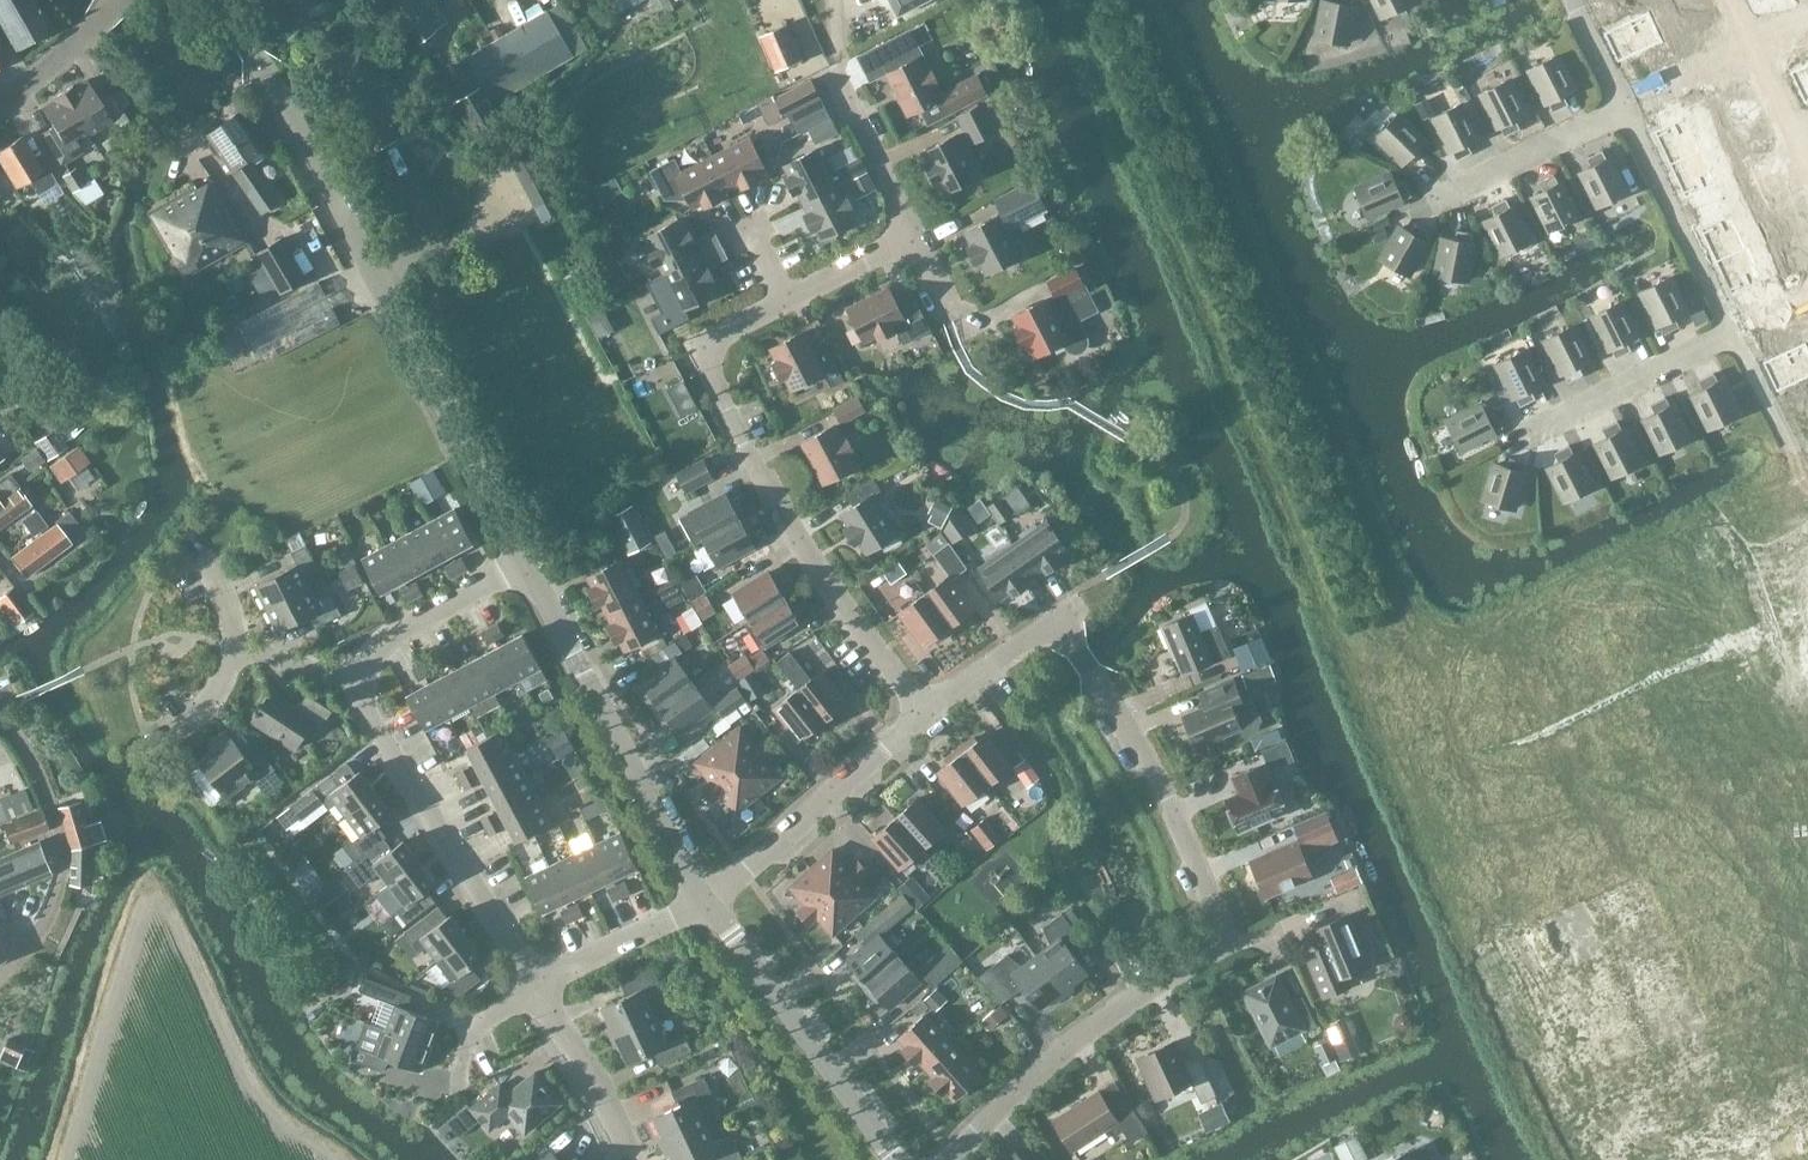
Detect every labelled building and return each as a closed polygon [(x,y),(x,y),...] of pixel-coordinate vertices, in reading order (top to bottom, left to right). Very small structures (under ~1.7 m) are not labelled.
[(34,0),(0,0),(0,27),(12,50),(50,29),(34,0)] [(434,0),(387,0),(416,45),(449,22),(434,0)] [(617,13),(642,0),(610,0),(617,13)] [(898,16),(928,0),(890,0),(898,16)] [(1313,39),(1350,46),(1355,22),(1353,22),(1353,17),(1355,17),(1357,7),(1352,6),(1353,0),(1337,0),(1336,3),(1322,0),(1320,0),(1313,39)] [(1414,4),(1412,0),(1362,0),(1364,5),(1370,1),(1380,21),(1414,4)] [(494,102),(550,69),(574,55),(547,11),(468,57),(484,85),(494,102)] [(1647,13),(1604,33),(1618,63),(1661,42),(1662,43),(1663,43),(1648,11),(1647,12),(1647,13)] [(776,71),(802,59),(787,23),(760,35),(776,71)] [(333,76),(373,151),(398,138),(385,112),(380,114),(369,94),(392,82),(390,78),(401,72),(395,62),(385,67),(367,32),(339,47),(341,50),(327,57),(335,74),(333,76)] [(915,49),(907,32),(885,43),(894,60),(915,49)] [(1578,90),(1560,53),(1525,70),(1536,92),(1538,91),(1541,97),(1539,98),(1544,107),(1550,105),(1553,112),(1568,105),(1564,97),(1578,90)] [(919,57),(887,74),(908,115),(921,109),(928,124),(987,94),(977,75),(956,85),(957,89),(940,98),(934,86),(939,83),(932,69),(931,67),(926,70),(919,57)] [(1790,72),(1805,104),(1807,103),(1806,103),(1807,102),(1807,64),(1792,72),(1792,71),(1790,72)] [(1511,77),(1477,95),(1488,116),(1490,115),(1493,121),(1491,122),(1496,131),(1501,129),(1505,136),(1520,129),(1516,122),(1530,115),(1529,113),(1516,87),(1511,77)] [(788,114),(798,109),(806,124),(826,114),(819,98),(823,96),(814,79),(779,96),(788,114)] [(72,85),(62,91),(88,134),(111,120),(117,129),(130,121),(121,107),(128,103),(121,90),(100,103),(87,80),(74,88),(72,85)] [(1523,84),(1516,87),(1529,113),(1536,109),(1523,84)] [(484,85),(455,102),(477,139),(506,122),(494,102),(484,85)] [(76,141),(88,134),(62,91),(52,97),(54,100),(41,108),(55,131),(43,138),(59,164),(82,151),(76,141)] [(1482,139),(1464,102),(1429,119),(1440,141),(1442,140),(1445,145),(1443,146),(1448,156),(1453,153),(1456,160),(1472,153),(1468,145),(1482,139)] [(978,177),(971,164),(977,161),(969,145),(972,144),(997,131),(983,103),(958,116),(965,131),(957,135),(924,151),(945,193),(978,177)] [(1428,140),(1399,112),(1373,140),(1390,157),(1392,155),(1395,159),(1394,160),(1402,168),(1428,140)] [(239,113),(208,135),(211,139),(209,145),(215,154),(222,156),(241,183),(262,214),(279,202),(249,159),(264,149),(239,113)] [(1686,116),(1652,133),(1653,135),(1654,134),(1669,165),(1700,150),(1685,119),(1687,118),(1686,116)] [(838,132),(831,119),(810,130),(816,143),(838,132)] [(528,125),(501,139),(544,221),(571,207),(528,125)] [(45,165),(40,168),(20,137),(0,149),(0,162),(14,185),(27,177),(38,194),(56,183),(45,165)] [(750,138),(713,157),(729,189),(740,184),(742,188),(758,180),(756,176),(766,170),(750,138)] [(483,171),(499,162),(492,149),(476,158),(483,171)] [(822,159),(817,149),(785,165),(790,176),(785,178),(794,194),(798,192),(804,202),(836,186),(867,170),(860,157),(834,171),(827,157),(822,159)] [(1700,150),(1669,165),(1685,197),(1683,198),(1684,200),(1718,183),(1717,182),(1716,182),(1710,170),(1712,169),(1703,149),(1700,150)] [(1577,173),(1596,210),(1629,193),(1618,172),(1617,173),(1614,167),(1616,166),(1611,157),(1606,159),(1602,151),(1587,159),(1591,166),(1577,173)] [(729,189),(713,157),(681,173),(674,159),(650,171),(665,199),(683,190),(692,208),(703,203),(705,207),(722,199),(719,194),(729,189)] [(86,184),(76,167),(61,176),(71,193),(86,184)] [(1390,170),(1352,186),(1367,222),(1390,212),(1389,210),(1395,208),(1395,210),(1406,206),(1403,200),(1412,197),(1405,181),(1396,185),(1390,170)] [(588,194),(604,184),(597,172),(581,183),(588,194)] [(867,172),(850,181),(859,199),(876,190),(867,172)] [(1529,198),(1547,235),(1582,218),(1571,195),(1568,196),(1566,191),(1568,190),(1563,181),(1558,184),(1554,175),(1539,183),(1543,191),(1529,198)] [(249,241),(211,176),(150,213),(185,277),(249,241)] [(1002,214),(965,232),(987,274),(1019,258),(1013,245),(1018,243),(1011,229),(1045,212),(1029,182),(995,200),(1002,214)] [(836,186),(804,202),(809,213),(804,215),(812,231),(817,229),(822,239),(855,223),(850,212),(854,210),(846,194),(841,196),(836,186)] [(1499,258),(1533,241),(1523,220),(1521,221),(1518,215),(1520,214),(1516,205),(1510,208),(1506,199),(1492,207),(1495,215),(1481,222),(1499,258)] [(1732,213),(1698,230),(1699,232),(1700,231),(1715,262),(1746,247),(1732,216),(1733,215),(1732,213)] [(678,220),(646,237),(651,247),(646,250),(655,266),(659,263),(665,273),(697,257),(692,247),(696,244),(688,228),(683,230),(678,220)] [(1397,225),(1377,260),(1411,279),(1422,258),(1420,257),(1423,251),(1425,252),(1430,244),(1425,241),(1430,233),(1415,224),(1411,232),(1397,225)] [(1439,236),(1432,276),(1470,283),(1474,260),(1472,260),(1473,254),(1475,254),(1477,244),(1472,243),(1473,234),(1457,231),(1455,239),(1439,236)] [(306,279),(285,236),(259,249),(281,292),(306,279)] [(1746,247),(1715,262),(1730,294),(1729,295),(1729,297),(1764,281),(1763,279),(1761,280),(1756,268),(1758,266),(1749,246),(1746,247)] [(665,274),(648,283),(663,313),(651,319),(659,334),(671,328),(690,318),(685,310),(716,294),(711,283),(715,281),(707,265),(702,267),(697,257),(665,273),(665,274)] [(1046,299),(1014,316),(1035,357),(1065,342),(1067,346),(1071,350),(1076,352),(1081,351),(1085,347),(1086,342),(1085,337),(1076,320),(1097,309),(1075,268),(1048,282),(1056,297),(1047,302),(1046,299)] [(1689,312),(1671,276),(1637,293),(1648,314),(1650,313),(1653,319),(1650,320),(1655,329),(1661,326),(1665,334),(1679,327),(1676,319),(1689,312)] [(262,364),(341,323),(320,281),(239,322),(262,364)] [(852,318),(830,329),(847,361),(870,349),(865,341),(877,335),(879,340),(895,331),(893,327),(895,326),(904,344),(914,338),(915,339),(931,331),(912,292),(895,301),(889,288),(847,309),(852,318)] [(1641,336),(1623,300),(1589,316),(1600,338),(1602,337),(1605,343),(1603,344),(1607,353),(1612,351),(1616,358),(1631,351),(1627,343),(1641,336)] [(1593,361),(1575,324),(1541,340),(1552,363),(1554,361),(1557,367),(1555,368),(1559,377),(1565,375),(1568,382),(1583,375),(1579,368),(1593,361)] [(844,381),(829,351),(816,357),(803,332),(771,348),(777,361),(772,364),(781,380),(786,377),(792,390),(824,374),(831,387),(844,381)] [(1763,364),(1776,393),(1807,378),(1807,351),(1805,345),(1763,364)] [(1545,385),(1527,348),(1493,365),(1504,387),(1506,386),(1508,391),(1507,392),(1511,402),(1517,399),(1521,406),(1535,399),(1531,391),(1545,385)] [(1688,396),(1707,433),(1740,416),(1730,394),(1728,395),(1725,389),(1727,388),(1723,380),(1718,382),(1714,374),(1698,381),(1702,389),(1688,396)] [(834,409),(841,423),(865,410),(858,396),(834,409)] [(1640,420),(1658,457),(1692,440),(1682,418),(1680,419),(1677,413),(1679,412),(1675,403),(1669,406),(1666,398),(1650,405),(1654,413),(1640,420)] [(1480,402),(1444,420),(1461,455),(1484,444),(1482,442),(1487,439),(1488,441),(1498,437),(1495,431),(1503,427),(1495,412),(1487,416),(1480,402)] [(1592,445),(1611,480),(1645,463),(1634,441),(1632,442),(1629,438),(1632,436),(1627,427),(1622,430),(1617,422),(1602,430),(1606,437),(1592,445)] [(846,436),(841,438),(834,425),(802,443),(824,484),(856,467),(849,454),(854,452),(846,436)] [(65,444),(54,429),(35,442),(46,457),(65,444)] [(89,461),(78,445),(50,465),(60,480),(89,461)] [(1544,468),(1563,505),(1597,487),(1586,466),(1584,467),(1581,462),(1583,461),(1578,452),(1573,454),(1569,446),(1554,454),(1558,461),(1544,468)] [(1492,462),(1480,500),(1517,511),(1523,490),(1521,489),(1523,483),(1526,484),(1529,474),(1523,473),(1526,464),(1509,459),(1507,466),(1492,462)] [(677,474),(686,491),(712,478),(703,461),(677,474)] [(405,500),(429,493),(420,466),(396,473),(405,500)] [(9,475),(0,481),(0,528),(31,505),(9,475)] [(898,534),(890,522),(894,519),(885,504),(880,507),(873,495),(880,489),(872,477),(846,494),(854,506),(842,514),(867,554),(898,534)] [(726,493),(680,518),(694,545),(704,539),(740,520),(726,493)] [(1013,515),(1000,497),(987,507),(999,524),(1013,515)] [(638,548),(650,542),(631,507),(611,517),(622,538),(630,533),(638,548)] [(973,530),(957,507),(944,531),(953,544),(973,530)] [(455,509),(432,521),(450,555),(474,542),(455,509)] [(54,521),(57,525),(11,558),(24,577),(71,543),(66,537),(80,527),(69,511),(54,521)] [(47,525),(36,511),(27,517),(38,531),(47,525)] [(745,518),(740,520),(704,539),(718,566),(754,547),(748,536),(753,533),(745,518)] [(450,555),(432,521),(409,534),(427,567),(450,555)] [(1047,521),(1038,528),(1035,523),(1019,535),(1022,539),(1013,545),(1034,575),(1068,551),(1047,521)] [(1785,543),(1804,586),(1807,584),(1807,533),(1785,543)] [(427,567),(409,534),(386,546),(404,580),(427,567)] [(585,552),(575,537),(563,545),(572,560),(585,552)] [(984,558),(987,563),(979,569),(1000,599),(1034,575),(1013,545),(1010,540),(984,558)] [(933,555),(949,576),(925,594),(952,631),(967,621),(964,616),(975,608),(953,579),(968,568),(949,543),(933,555)] [(255,586),(267,608),(310,587),(303,575),(316,564),(306,545),(292,552),(298,564),(255,586)] [(404,580),(386,546),(363,559),(381,593),(404,580)] [(462,557),(453,561),(460,574),(468,570),(462,557)] [(607,613),(639,597),(634,587),(639,584),(631,568),(626,570),(621,560),(588,576),(607,613)] [(453,561),(445,566),(452,579),(460,574),(453,561)] [(1745,563),(1715,576),(1734,618),(1765,604),(1745,563)] [(348,591),(363,583),(354,565),(339,573),(348,591)] [(734,594),(750,620),(785,598),(768,572),(734,594)] [(1715,576),(1684,589),(1703,632),(1734,618),(1715,576)] [(674,580),(640,598),(639,597),(607,613),(626,651),(658,634),(656,630),(662,627),(656,614),(685,600),(674,580)] [(416,582),(408,586),(415,599),(423,594),(416,582)] [(414,599),(407,586),(400,590),(406,603),(414,599)] [(316,599),(310,587),(267,608),(278,631),(309,615),(315,628),(341,615),(332,596),(316,599)] [(0,598),(0,603),(15,623),(31,612),(13,588),(0,598)] [(938,642),(952,631),(925,594),(900,613),(924,646),(934,638),(938,642)] [(750,620),(746,623),(762,648),(766,646),(801,624),(785,598),(750,620)] [(1229,655),(1217,626),(1200,633),(1192,614),(1161,627),(1170,647),(1172,647),(1184,674),(1229,655)] [(497,623),(489,627),(496,640),(504,636),(497,623)] [(489,627),(481,632),(488,644),(496,640),(489,627)] [(523,634),(500,646),(518,680),(541,668),(523,634)] [(1259,638),(1234,649),(1242,669),(1268,658),(1259,638)] [(1787,647),(1802,679),(1807,677),(1807,638),(1787,647)] [(836,643),(822,652),(831,666),(845,657),(836,643)] [(518,680),(500,646),(477,658),(495,692),(518,680)] [(452,647),(443,652),(450,664),(459,660),(452,647)] [(1787,647),(1758,661),(1772,693),(1802,679),(1787,647)] [(450,664),(443,652),(435,656),(442,669),(450,664)] [(777,662),(798,689),(823,721),(847,703),(822,670),(810,679),(789,653),(777,662)] [(745,655),(729,665),(739,680),(754,670),(745,655)] [(655,710),(693,682),(676,657),(641,681),(649,692),(645,695),(655,710)] [(495,692),(477,658),(454,671),(471,705),(495,692)] [(428,676),(421,664),(412,668),(419,681),(428,676)] [(471,705),(454,671),(430,683),(448,717),(471,705)] [(752,673),(739,681),(751,700),(764,692),(752,673)] [(1196,747),(1238,730),(1242,738),(1258,730),(1262,721),(1253,702),(1241,696),(1233,679),(1206,691),(1212,704),(1183,716),(1196,747)] [(1716,680),(1687,694),(1701,726),(1731,712),(1716,680)] [(693,682),(655,710),(666,725),(670,722),(678,733),(712,709),(693,682)] [(448,717),(430,683),(407,695),(425,729),(448,717)] [(714,704),(725,718),(747,702),(737,688),(714,704)] [(823,721),(798,689),(774,708),(799,740),(823,721)] [(315,720),(323,725),(333,711),(307,694),(298,708),(273,692),(253,722),(295,749),(315,720)] [(1687,694),(1657,707),(1672,739),(1701,726),(1687,694)] [(741,728),(718,745),(738,770),(769,745),(764,739),(755,746),(741,728)] [(467,748),(479,771),(513,753),(501,730),(467,748)] [(1609,730),(1567,749),(1582,781),(1623,763),(1609,730)] [(202,764),(190,773),(214,804),(226,795),(228,798),(254,777),(267,794),(284,781),(263,753),(251,763),(227,732),(210,745),(214,751),(200,762),(202,764)] [(974,737),(960,748),(988,785),(1013,765),(988,733),(977,741),(974,737)] [(738,770),(718,745),(696,763),(711,781),(702,788),(707,795),(738,770)] [(774,752),(769,745),(738,770),(758,795),(780,777),(765,759),(774,752)] [(988,785),(960,748),(945,760),(949,764),(938,772),(963,805),(988,785)] [(526,777),(513,753),(479,771),(492,795),(526,777)] [(1025,759),(1013,768),(1028,787),(1039,778),(1025,759)] [(348,762),(292,806),(302,819),(324,803),(329,808),(336,803),(346,816),(377,792),(360,771),(356,774),(348,762)] [(1263,765),(1232,778),(1238,793),(1225,799),(1239,832),(1285,812),(1271,779),(1269,780),(1263,765)] [(469,766),(457,773),(461,782),(474,775),(469,766)] [(758,795),(738,770),(707,795),(712,801),(721,794),(735,812),(758,795)] [(478,783),(474,775),(461,782),(466,790),(478,783)] [(538,800),(526,777),(492,795),(504,818),(538,800)] [(363,854),(384,838),(386,836),(378,825),(393,813),(377,792),(346,816),(362,837),(354,842),(363,854)] [(918,798),(895,818),(920,845),(942,825),(918,798)] [(551,823),(538,800),(504,818),(517,841),(551,823)] [(80,802),(61,808),(74,849),(73,877),(93,878),(94,845),(93,844),(106,840),(100,822),(88,825),(80,802)] [(1636,805),(1593,823),(1605,853),(1649,836),(1636,805)] [(954,821),(969,844),(986,833),(971,810),(954,821)] [(49,829),(42,811),(5,825),(12,842),(49,829)] [(481,819),(486,827),(498,820),(494,812),(481,819)] [(1296,826),(1303,842),(1296,845),(1295,842),(1252,860),(1267,896),(1310,878),(1301,856),(1337,842),(1325,814),(1296,826)] [(920,845),(895,818),(873,838),(897,865),(920,845)] [(498,820),(486,827),(490,836),(503,829),(498,820)] [(621,832),(597,844),(613,878),(637,867),(621,832)] [(393,849),(384,838),(363,854),(357,858),(358,859),(346,868),(361,888),(379,872),(389,885),(420,862),(404,840),(393,849)] [(39,842),(0,858),(0,896),(52,874),(39,842)] [(613,878),(597,844),(573,855),(590,890),(613,878)] [(833,849),(812,868),(833,892),(863,865),(857,859),(849,867),(833,849)] [(304,901),(321,887),(292,851),(274,864),(304,901)] [(590,890),(573,855),(549,866),(566,901),(590,890)] [(436,883),(420,862),(389,885),(400,898),(392,904),(407,924),(435,902),(427,890),(436,883)] [(868,871),(863,865),(833,892),(854,915),(875,896),(860,879),(868,871)] [(566,901),(549,866),(525,877),(542,912),(566,901)] [(833,892),(812,868),(791,887),(806,904),(798,912),(803,918),(833,892)] [(1653,880),(1620,893),(1633,923),(1665,910),(1653,880)] [(625,881),(616,885),(622,898),(631,894),(625,881)] [(1563,881),(1530,894),(1543,925),(1575,912),(1563,881)] [(616,885),(607,889),(614,902),(622,898),(616,885)] [(854,915),(833,892),(803,918),(808,924),(817,917),(833,934),(854,915)] [(911,906),(901,895),(870,923),(880,934),(911,906)] [(578,903),(569,907),(575,920),(584,916),(578,903)] [(439,906),(404,933),(413,944),(420,953),(427,947),(437,960),(467,936),(451,915),(447,917),(439,906)] [(569,907),(561,911),(567,924),(575,920),(569,907)] [(1051,944),(1036,955),(1063,991),(1088,973),(1071,950),(1083,941),(1075,931),(1083,925),(1072,910),(1064,916),(1062,913),(1043,927),(1051,944)] [(1665,910),(1633,923),(1645,954),(1678,940),(1665,910)] [(1575,912),(1543,925),(1555,955),(1588,942),(1575,912)] [(1320,956),(1307,961),(1322,997),(1351,985),(1347,974),(1369,965),(1348,916),(1312,930),(1320,949),(1319,954),(1320,956)] [(852,974),(865,988),(899,957),(878,934),(848,961),(856,971),(852,974)] [(467,936),(437,960),(453,981),(449,984),(458,995),(480,978),(472,967),(484,958),(467,936)] [(1797,970),(1807,971),(1807,938),(1802,937),(1797,970)] [(948,945),(920,972),(934,987),(963,960),(948,945)] [(1063,991),(1036,955),(1022,966),(1007,955),(989,969),(1010,996),(1022,988),(1039,1010),(1063,991)] [(921,981),(899,957),(865,988),(877,1002),(881,998),(890,1008),(921,981)] [(1701,963),(1657,981),(1670,1012),(1713,994),(1701,963)] [(602,1008),(615,1036),(655,1016),(648,1001),(664,991),(652,967),(621,982),(627,996),(602,1008)] [(1276,975),(1244,992),(1271,1045),(1301,1030),(1304,1036),(1319,1028),(1306,1003),(1293,1009),(1276,975)] [(1601,975),(1557,993),(1570,1023),(1613,1006),(1601,975)] [(365,979),(360,993),(381,1000),(372,1024),(429,1045),(438,1020),(403,1007),(408,995),(365,979)] [(984,1000),(961,1014),(968,1026),(991,1012),(984,1000)] [(899,1038),(927,1069),(954,1045),(926,1013),(899,1038)] [(668,1044),(655,1016),(615,1036),(628,1064),(654,1052),(660,1065),(691,1050),(685,1036),(668,1044)] [(365,1022),(356,1046),(351,1059),(382,1071),(387,1058),(422,1071),(432,1046),(429,1045),(372,1024),(365,1022)] [(1716,1033),(1683,1047),(1695,1077),(1728,1064),(1716,1033)] [(1217,1095),(1201,1061),(1186,1068),(1174,1041),(1137,1058),(1156,1099),(1192,1082),(1201,1102),(1217,1095)] [(1622,1041),(1589,1055),(1606,1096),(1639,1082),(1622,1041)] [(981,1075),(954,1045),(927,1069),(954,1100),(981,1075)] [(1728,1064),(1695,1077),(1708,1107),(1740,1094),(1728,1064)] [(497,1087),(471,1108),(489,1130),(509,1114),(525,1132),(561,1103),(535,1072),(505,1097),(497,1087)] [(666,1145),(707,1126),(700,1110),(715,1101),(704,1077),(672,1092),(678,1105),(653,1117),(666,1145)] [(1079,1159),(1081,1159),(1074,1150),(1117,1122),(1130,1142),(1147,1130),(1129,1102),(1113,1113),(1098,1091),(1053,1120),(1079,1159)] [(1662,1109),(1618,1127),(1631,1158),(1674,1140),(1662,1109)] [(666,1145),(673,1159),(743,1159),(732,1136),(714,1142),(707,1126),(666,1145)] [(1336,1147),(1336,1148),(1341,1157),(1343,1159),(1353,1159),(1363,1155),(1355,1138),(1336,1147)] [(1390,1159),(1431,1159),(1426,1148),(1420,1146),(1408,1151),(1390,1159)] [(1037,1147),(1024,1159),(1050,1159),(1037,1147)] [(537,1159),(558,1159),(550,1150),(537,1159)] [(1006,1159),(1023,1159),(1015,1152),(1006,1159)]
